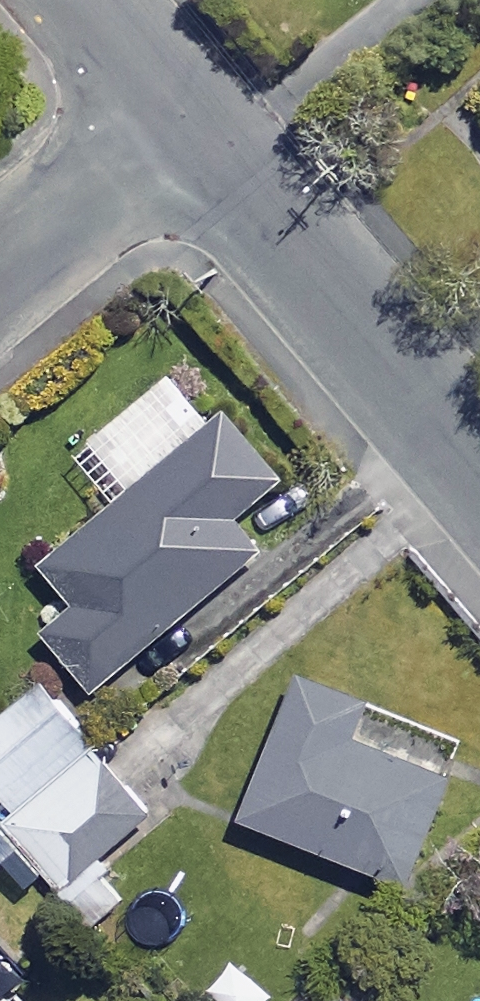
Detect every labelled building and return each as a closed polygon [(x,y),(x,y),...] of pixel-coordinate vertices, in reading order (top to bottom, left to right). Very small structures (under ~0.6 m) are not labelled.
[(205,416),(171,375),(71,460),(110,506),(42,564),(74,602),(42,629),(96,693),(261,553),(232,518),(280,477),(232,421),(205,416)] [(357,698),(296,673),(238,818),(399,883),(442,776),(342,735),(357,698)] [(91,747),(37,683),(0,715),(0,794),(15,811),(91,747)] [(91,747),(15,811),(6,819),(62,885),(147,814),(91,747)] [(344,981),(320,1000),(361,1000),(344,981)]
